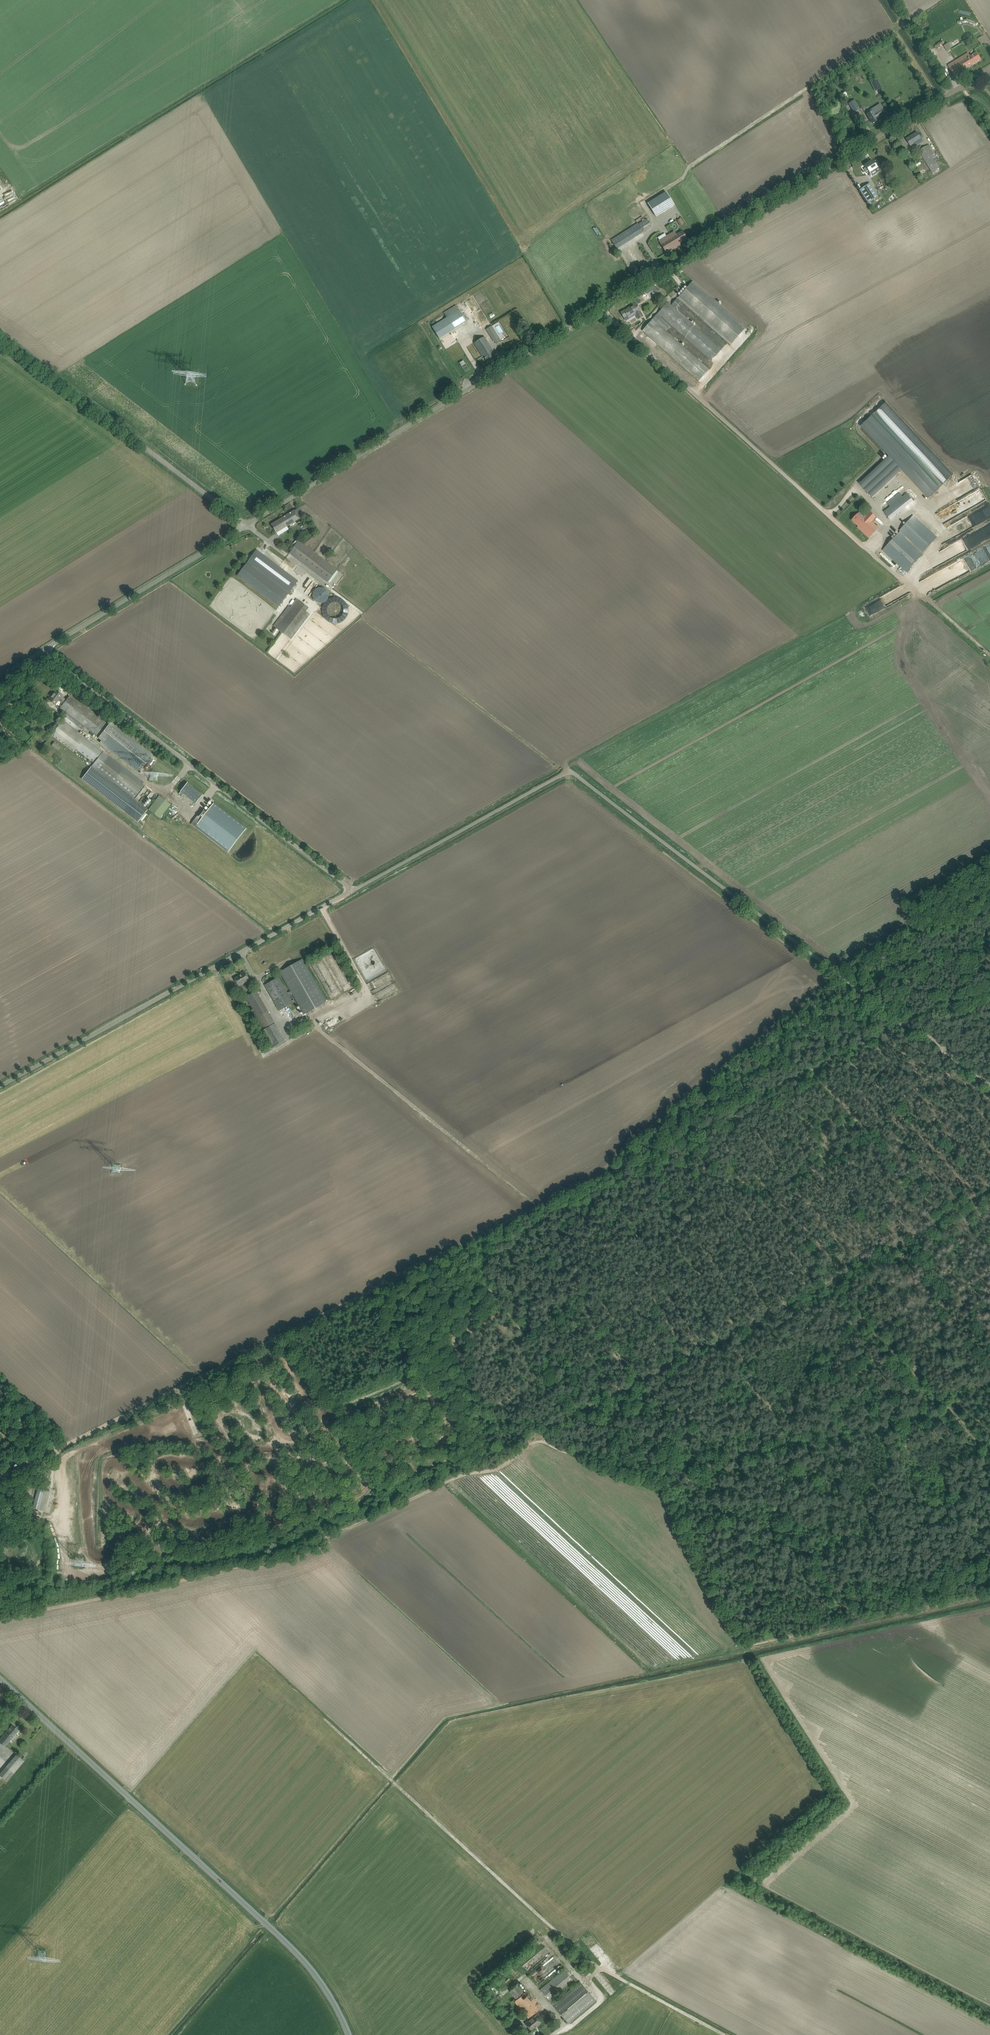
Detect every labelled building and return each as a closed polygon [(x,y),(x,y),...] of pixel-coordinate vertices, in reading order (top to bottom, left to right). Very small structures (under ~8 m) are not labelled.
[(981,60),(978,55),(977,53),(970,56),(968,53),(949,65),(955,75),(981,60)] [(859,111),(853,102),(849,104),(854,113),(859,111)] [(867,114),(873,123),(878,120),(877,119),(879,117),(878,117),(884,113),(882,110),(883,109),(880,105),(870,110),(871,112),(867,114)] [(924,142),(920,137),(918,132),(907,139),(911,146),(915,143),(917,146),(924,142)] [(936,157),(932,151),(929,145),(919,151),(932,172),(939,168),(934,159),(936,157)] [(868,169),(870,172),(875,169),(878,174),(882,172),(878,165),(876,166),(873,161),(865,165),(868,169)] [(868,203),(878,197),(870,183),(860,190),(868,203)] [(674,206),(666,192),(648,203),(656,217),(674,206)] [(638,224),(628,229),(634,239),(643,233),(641,231),(651,225),(647,219),(638,224)] [(665,233),(658,237),(660,240),(659,241),(666,253),(680,244),(680,243),(687,239),(683,231),(676,235),(674,231),(667,236),(665,233)] [(671,305),(675,309),(682,302),(730,345),(745,328),(693,281),(671,305)] [(721,350),(675,309),(671,305),(668,302),(658,313),(711,361),(721,350)] [(624,310),(621,313),(624,318),(627,316),(629,318),(635,314),(638,319),(643,316),(640,311),(641,310),(636,303),(630,307),(631,308),(625,311),(624,310)] [(467,322),(459,310),(456,305),(445,312),(448,317),(432,327),(439,339),(467,322)] [(661,316),(658,313),(652,320),(656,323),(656,322),(666,331),(671,326),(661,317),(661,316)] [(537,322),(540,326),(547,321),(544,317),(537,322)] [(652,320),(643,330),(700,381),(709,370),(656,323),(652,320)] [(494,342),(495,342),(500,339),(492,326),(486,329),(494,342)] [(441,340),(454,364),(467,357),(454,333),(441,340)] [(484,356),(488,363),(496,358),(492,351),(493,350),(484,337),(474,343),(483,356),(484,356)] [(859,484),(873,498),(903,470),(930,498),(954,474),(887,402),(861,426),(889,456),(859,484)] [(900,493),(887,503),(890,506),(903,496),(900,493)] [(305,515),(300,507),(272,524),(277,533),(305,515)] [(852,520),(859,526),(858,527),(869,538),(879,528),(872,522),(876,517),(871,511),(864,519),(858,514),(852,520)] [(901,529),(902,529),(900,531),(923,552),(937,537),(913,516),(901,529)] [(923,554),(905,538),(906,537),(900,531),(883,550),(906,572),(923,554)] [(337,569),(299,541),(290,553),(328,582),(337,569)] [(298,581),(257,550),(237,576),(278,607),(298,581)] [(284,616),(282,615),(274,626),(291,639),(310,614),(306,611),(309,608),(297,599),(284,616)] [(328,633),(332,634),(335,634),(340,632),(342,631),(343,629),(346,625),(346,622),(346,620),(346,617),(345,615),(343,612),(342,610),(340,609),(338,608),(335,607),(333,607),(330,607),(327,608),(324,610),(322,612),(320,615),(320,617),(320,619),(320,622),(320,624),(321,627),(323,629),(325,631),(328,633)] [(66,700),(62,696),(63,695),(56,691),(53,695),(52,694),(48,699),(56,705),(59,701),(63,704),(66,700)] [(67,714),(51,735),(73,752),(76,749),(94,763),(92,766),(133,799),(144,785),(143,784),(144,783),(79,733),(84,727),(101,740),(100,742),(139,773),(147,762),(151,766),(157,759),(152,755),(153,754),(111,722),(109,725),(70,695),(66,700),(63,704),(60,708),(67,714)] [(54,742),(52,745),(58,750),(61,746),(54,742)] [(92,766),(82,779),(138,823),(148,810),(133,799),(92,766)] [(187,782),(180,791),(196,804),(203,795),(187,782)] [(149,809),(160,818),(171,804),(159,795),(149,809)] [(246,828),(214,803),(207,812),(203,809),(191,824),(227,852),(246,828)] [(279,1011),(293,1003),(289,996),(293,994),(304,1014),(327,1002),(302,959),(280,972),(291,991),(287,993),(279,977),(265,985),(267,989),(279,1011)] [(235,979),(239,986),(250,980),(245,972),(241,974),(242,975),(235,979)] [(246,997),(258,1018),(264,1028),(275,1022),(256,991),(246,997)] [(32,1506),(40,1508),(45,1488),(38,1486),(32,1506)] [(4,1746),(19,1730),(12,1725),(0,1739),(0,1742),(4,1746)] [(6,1767),(0,1774),(0,1776),(6,1782),(24,1761),(17,1754),(6,1767)] [(540,1990),(550,2000),(573,1980),(564,1969),(540,1990)] [(553,2004),(569,2024),(597,2001),(580,1981),(553,2004)] [(517,1999),(514,2001),(529,2018),(542,2007),(539,2003),(528,1990),(525,1992),(519,1984),(510,1991),(517,1999)] [(526,2024),(532,2031),(537,2026),(538,2027),(542,2023),(536,2016),(533,2019),(532,2017),(528,2020),(529,2022),(526,2024)]
